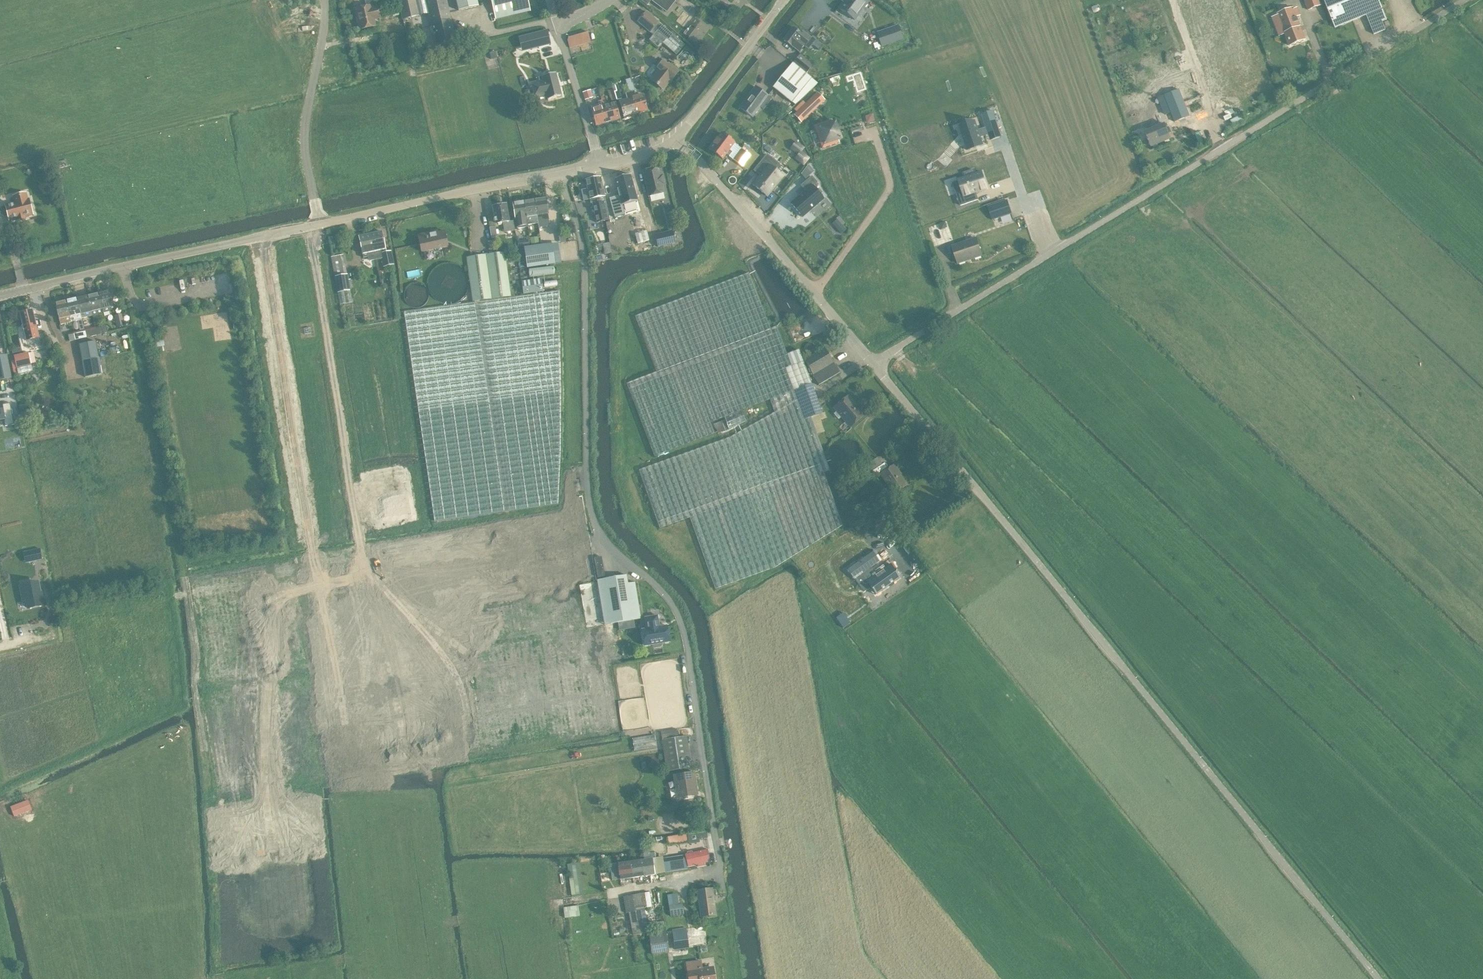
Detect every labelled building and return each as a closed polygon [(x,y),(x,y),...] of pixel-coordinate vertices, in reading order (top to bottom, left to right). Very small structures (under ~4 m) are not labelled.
[(377,7),(375,0),(371,0),(365,1),(366,7),(355,9),(360,30),(375,26),(372,14),(379,13),(377,7)] [(402,20),(428,12),(426,0),(398,0),(402,20)] [(428,12),(432,25),(431,25),(431,26),(430,28),(431,32),(433,34),(436,45),(455,40),(451,21),(446,0),(426,0),(428,12)] [(461,10),(478,5),(476,0),(458,0),(461,10)] [(495,19),(530,11),(528,0),(491,0),(495,19)] [(676,0),(651,0),(667,12),(676,0)] [(838,8),(854,20),(869,1),(868,0),(841,0),(843,2),(838,8)] [(1308,10),(1321,5),(1319,0),(1305,0),(1308,10)] [(1293,8),(1277,14),(1290,46),(1305,40),(1296,16),(1300,15),(1297,8),(1294,9),(1294,8),(1294,9),(1293,8)] [(685,45),(646,12),(638,22),(650,32),(653,35),(649,40),(659,48),(663,43),(676,55),(685,45)] [(686,40),(705,43),(709,21),(700,19),(699,23),(689,22),(686,40)] [(793,26),(783,39),(791,46),(793,44),(801,51),(811,38),(803,31),(801,33),(793,26)] [(899,26),(878,33),(883,46),(903,39),(899,26)] [(547,31),(519,38),(521,45),(528,43),(529,49),(550,44),(547,31)] [(588,32),(568,37),(567,40),(569,47),(591,41),(588,32)] [(800,54),(793,63),(806,73),(813,65),(800,54)] [(655,66),(659,70),(651,80),(662,89),(669,80),(671,81),(678,71),(669,64),(668,65),(660,59),(655,66)] [(773,87),(791,102),(795,105),(818,84),(792,62),(788,67),(773,87)] [(861,72),(846,76),(848,82),(853,80),(857,92),(866,89),(861,72)] [(543,80),(531,83),(535,98),(547,95),(548,100),(561,96),(555,73),(542,76),(543,80)] [(635,91),(631,78),(625,80),(627,84),(629,92),(635,114),(648,111),(643,95),(635,97),(633,91),(635,91)] [(617,83),(612,84),(612,86),(614,90),(613,90),(616,100),(621,99),(617,85),(617,83)] [(627,99),(618,102),(623,118),(635,114),(629,92),(627,84),(629,92),(625,93),(627,99)] [(755,87),(740,107),(752,116),(759,107),(763,110),(772,99),(768,96),(755,87)] [(593,98),(590,90),(583,92),(586,100),(593,98)] [(1179,90),(1164,96),(1171,113),(1175,122),(1190,116),(1179,90)] [(806,103),(794,114),(801,122),(825,100),(817,92),(806,103)] [(608,105),(606,99),(605,96),(601,97),(602,100),(608,122),(620,119),(615,103),(608,105)] [(602,100),(601,97),(600,97),(601,100),(598,101),(599,107),(591,110),(596,126),(608,122),(602,100)] [(993,112),(982,115),(987,130),(998,127),(993,112)] [(867,122),(876,121),(874,113),(866,114),(867,122)] [(831,120),(814,126),(816,132),(820,142),(822,148),(839,143),(838,139),(839,138),(840,138),(835,123),(834,123),(833,124),(831,120)] [(975,121),(959,126),(967,150),(983,145),(975,121)] [(1165,124),(1145,131),(1151,146),(1171,138),(1165,124)] [(721,133),(709,149),(722,159),(726,154),(733,159),(741,148),(735,143),(721,133)] [(741,148),(733,159),(743,167),(751,156),(741,148)] [(760,176),(753,185),(767,196),(782,177),(774,170),(778,164),(767,155),(754,171),(760,176)] [(814,172),(808,165),(801,174),(805,179),(814,172)] [(658,167),(643,171),(649,196),(664,193),(662,185),(664,184),(662,175),(660,176),(658,167)] [(962,190),(956,192),(961,205),(978,200),(976,193),(987,189),(982,172),(975,174),(973,170),(965,173),(966,177),(959,180),(962,190)] [(619,196),(609,198),(615,218),(625,215),(622,205),(637,201),(630,175),(614,179),(619,196)] [(806,191),(791,204),(802,217),(823,199),(812,186),(817,182),(812,176),(801,185),(806,191)] [(588,188),(581,190),(583,201),(590,200),(591,202),(592,202),(596,223),(610,220),(601,179),(601,177),(586,180),(588,188)] [(6,206),(1,207),(3,217),(8,216),(10,220),(18,218),(18,221),(25,219),(24,216),(33,214),(29,200),(27,200),(25,194),(14,197),(16,203),(6,206)] [(547,214),(548,214),(546,198),(535,200),(537,216),(536,216),(538,223),(539,226),(549,225),(547,214)] [(536,216),(537,216),(535,200),(524,202),(528,225),(538,223),(536,216)] [(1007,200),(988,207),(993,220),(1003,216),(1012,213),(1007,200)] [(528,227),(527,225),(528,225),(524,202),(513,203),(515,219),(517,228),(528,227)] [(494,207),(493,207),(494,214),(496,224),(503,222),(504,232),(515,230),(514,221),(509,222),(506,204),(500,206),(499,204),(494,204),(494,207)] [(842,226),(841,224),(837,229),(841,234),(846,230),(842,226)] [(381,231),(370,234),(376,259),(381,258),(383,267),(393,265),(394,264),(391,251),(385,253),(384,248),(385,247),(381,231)] [(444,232),(438,234),(437,231),(418,235),(422,252),(447,247),(444,232)] [(672,231),(655,235),(658,247),(675,242),(672,231)] [(370,234),(359,236),(363,254),(364,258),(368,257),(368,259),(370,261),(376,259),(370,234)] [(531,239),(532,247),(540,246),(539,238),(531,239)] [(958,263),(982,255),(976,238),(952,246),(958,263)] [(525,249),(522,250),(526,267),(527,267),(527,268),(555,264),(552,244),(540,246),(532,247),(525,248),(525,249)] [(332,257),(338,293),(350,290),(347,274),(343,254),(332,257)] [(350,290),(338,293),(340,304),(352,302),(350,290)] [(109,291),(99,294),(103,313),(109,312),(108,308),(113,306),(109,291)] [(92,316),(103,313),(99,294),(88,296),(92,316)] [(82,318),(92,316),(88,296),(77,299),(82,318)] [(82,320),(82,318),(77,299),(66,301),(71,322),(82,320)] [(59,319),(61,325),(71,322),(66,301),(56,304),(59,319)] [(33,310),(20,313),(24,329),(26,335),(27,340),(39,337),(37,327),(33,310)] [(124,325),(122,313),(114,315),(117,326),(124,325)] [(108,332),(106,324),(95,327),(97,335),(108,332)] [(86,337),(97,335),(95,327),(84,329),(86,337)] [(82,338),(86,337),(84,329),(74,332),(74,334),(80,332),(82,338)] [(74,332),(68,333),(70,341),(82,338),(80,332),(74,334),(74,332)] [(98,358),(96,342),(80,344),(83,361),(98,358)] [(819,385),(839,373),(825,348),(804,360),(819,385)] [(15,360),(13,360),(12,360),(12,361),(14,374),(15,374),(16,373),(18,373),(19,374),(33,371),(29,352),(14,355),(15,360)] [(0,356),(0,380),(11,378),(7,355),(0,356)] [(98,358),(83,361),(86,377),(101,374),(98,358)] [(837,418),(840,415),(850,427),(865,415),(848,396),(834,408),(837,411),(834,414),(837,418)] [(0,403),(0,419),(4,418),(5,426),(14,424),(10,403),(2,404),(2,402),(0,403)] [(37,415),(39,424),(52,421),(50,412),(37,415)] [(870,463),(861,470),(865,476),(875,470),(870,463)] [(894,465),(881,474),(894,493),(907,485),(894,465)] [(40,549),(24,552),(25,557),(31,555),(32,561),(42,559),(40,549)] [(864,557),(847,570),(854,580),(855,579),(856,580),(864,591),(870,587),(876,595),(900,578),(890,564),(876,574),(872,567),(864,557)] [(636,583),(628,584),(627,576),(598,580),(605,625),(617,623),(641,619),(636,583)] [(36,582),(20,586),(23,601),(28,600),(30,609),(47,605),(44,591),(39,592),(36,582)] [(661,643),(670,642),(667,626),(660,627),(658,616),(645,618),(647,629),(642,630),(645,646),(653,645),(654,646),(655,647),(661,646),(662,645),(661,643)] [(674,770),(691,768),(686,736),(679,737),(678,730),(662,732),(663,740),(662,740),(664,754),(667,771),(674,770)] [(635,751),(656,748),(654,735),(633,738),(635,751)] [(673,776),(676,789),(670,790),(671,798),(677,797),(677,798),(698,794),(694,772),(673,776)] [(12,805),(16,815),(33,808),(29,799),(12,805)] [(688,834),(668,837),(669,844),(689,841),(688,834)] [(687,854),(685,855),(688,866),(698,864),(698,866),(704,865),(704,862),(710,861),(707,850),(693,853),(692,851),(687,852),(687,854)] [(658,873),(687,869),(685,856),(656,860),(658,874),(658,873)] [(630,861),(632,877),(658,874),(656,860),(655,858),(652,858),(630,861)] [(620,883),(624,882),(624,879),(632,877),(630,861),(618,863),(618,864),(610,865),(612,880),(620,879),(620,883)] [(581,862),(569,862),(572,895),(583,894),(581,862)] [(712,889),(698,891),(701,917),(716,915),(712,889)] [(633,895),(623,896),(626,913),(629,913),(633,935),(648,932),(644,906),(645,906),(643,893),(633,895)] [(682,904),(669,906),(671,916),(683,914),(682,904)] [(578,906),(563,908),(564,918),(580,916),(578,906)] [(673,929),(676,949),(691,946),(687,926),(673,929)] [(666,930),(649,932),(652,953),(669,950),(666,930)] [(686,963),(689,978),(715,978),(713,968),(702,969),(701,961),(686,963)]
